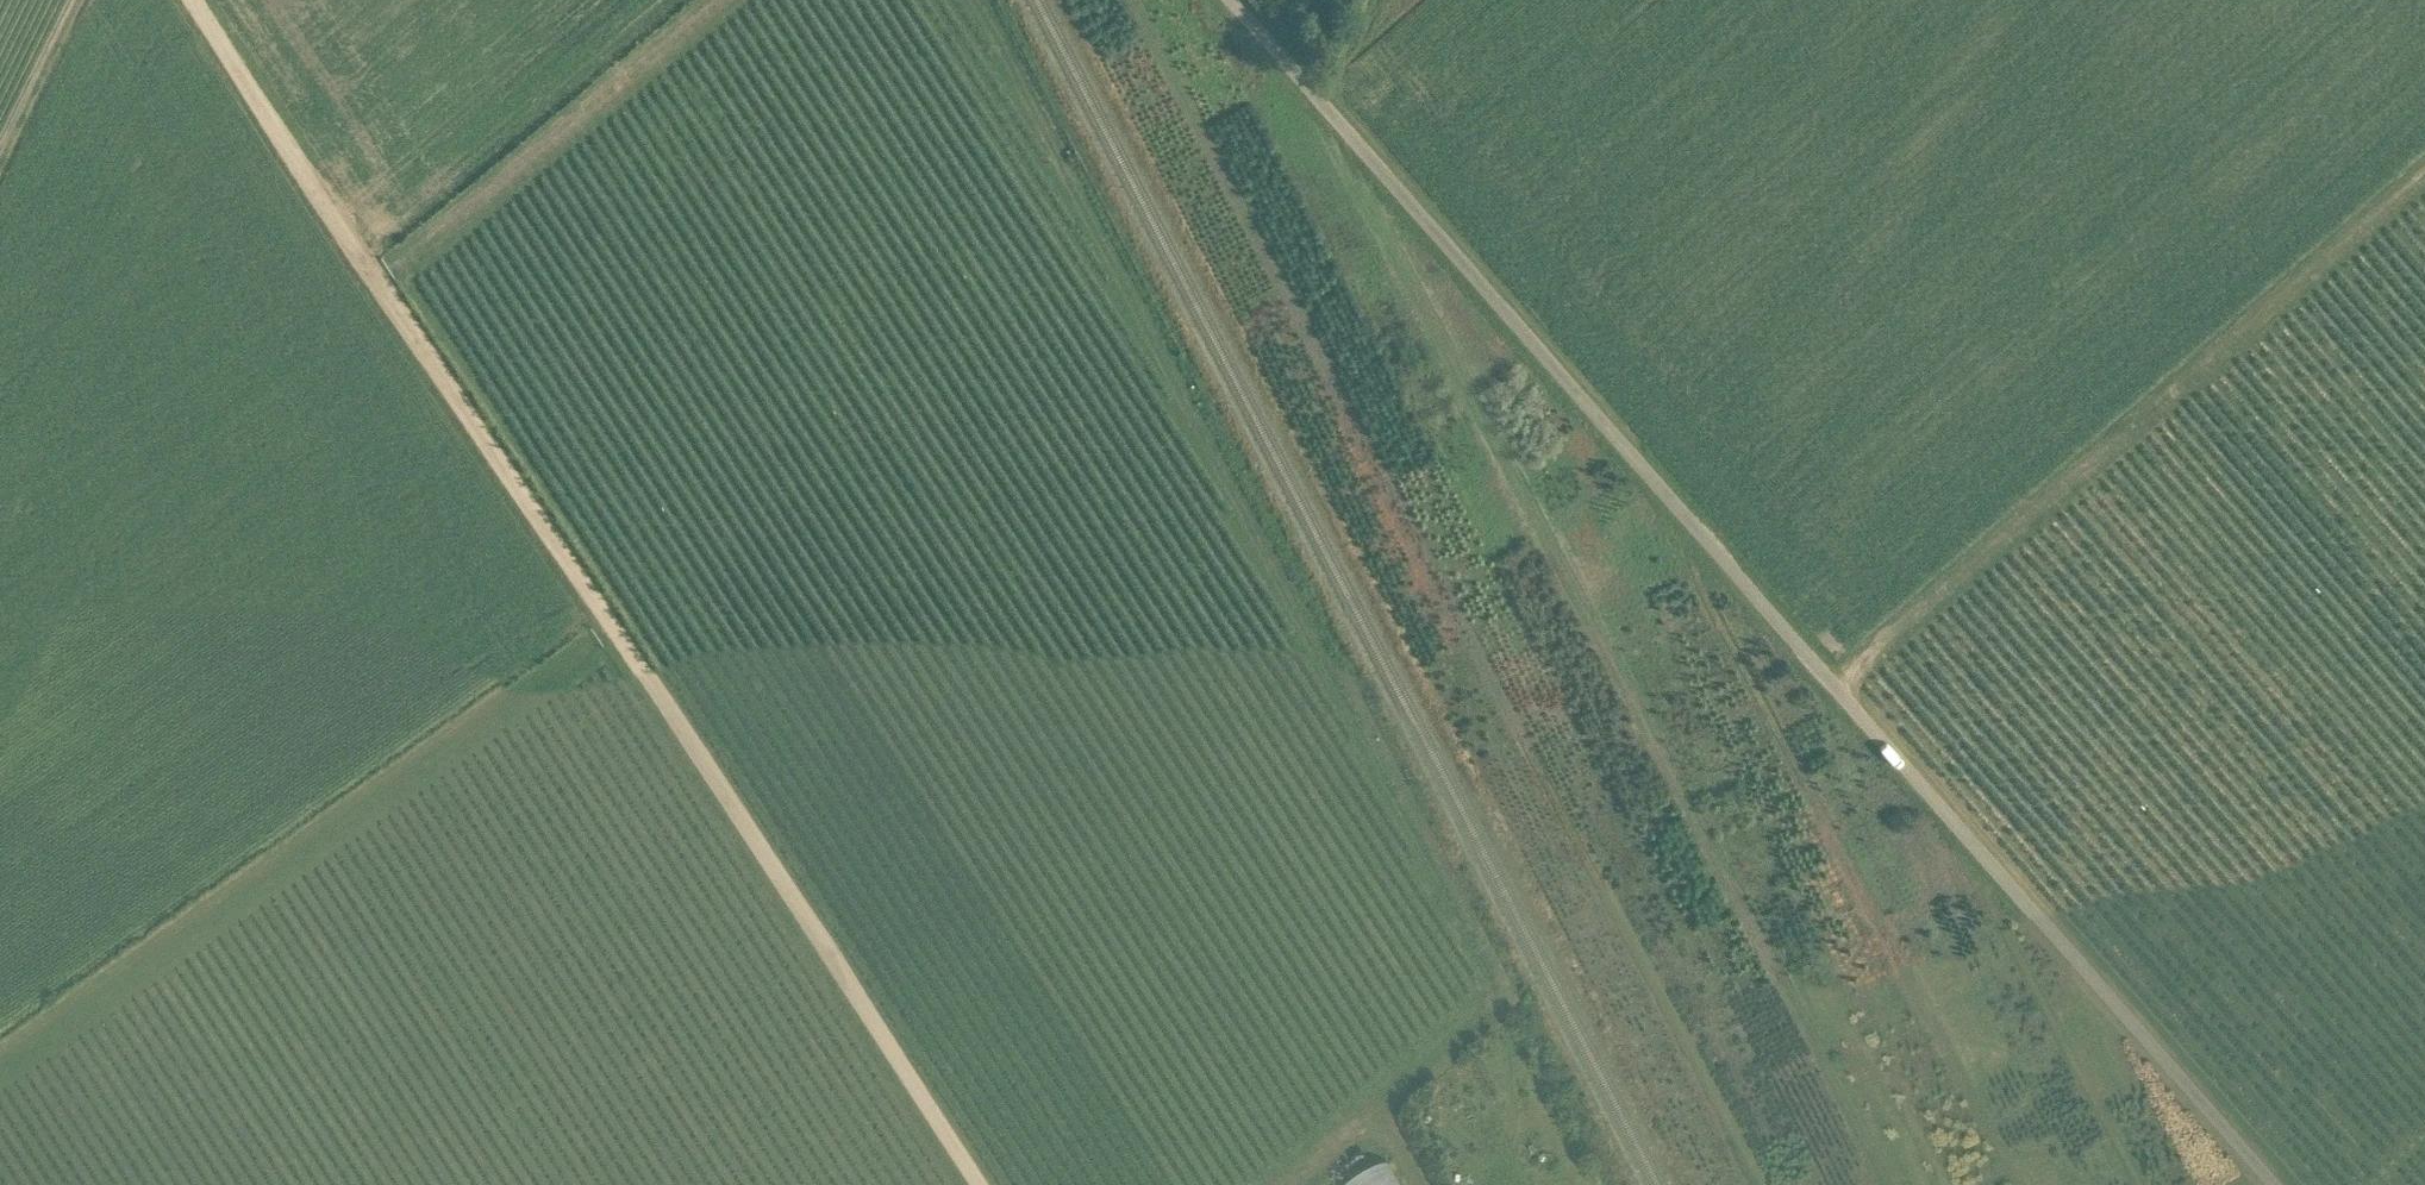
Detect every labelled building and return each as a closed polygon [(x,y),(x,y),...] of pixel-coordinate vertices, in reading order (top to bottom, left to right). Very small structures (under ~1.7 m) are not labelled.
[(1355,1184),(1396,1184),(1386,1167),(1355,1184)]
